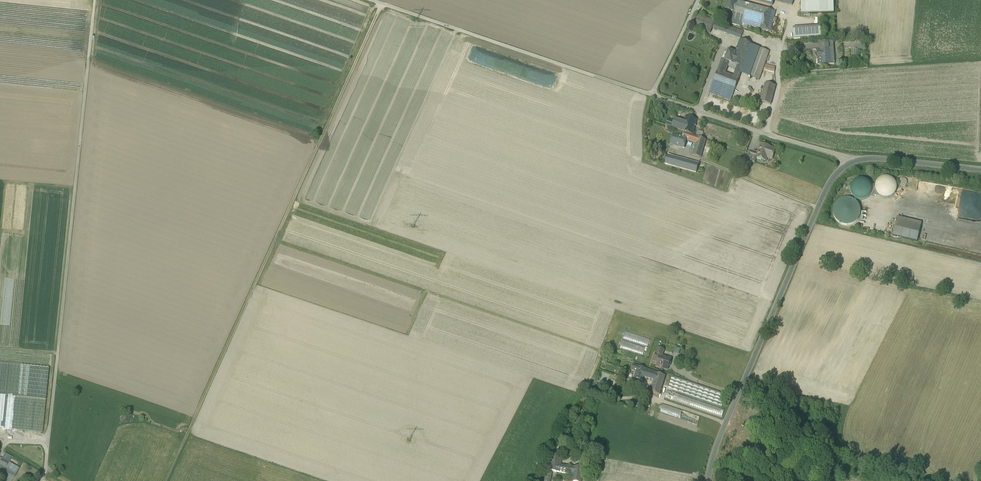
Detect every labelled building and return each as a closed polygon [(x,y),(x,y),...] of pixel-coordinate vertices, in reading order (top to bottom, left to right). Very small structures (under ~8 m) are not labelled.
[(731,0),(728,0),(725,11),(733,13),(738,14),(741,3),(731,0)] [(802,14),(834,13),(834,0),(801,0),(802,14)] [(765,9),(741,3),(738,14),(744,16),(742,24),(761,29),(765,9)] [(775,11),(765,9),(761,29),(773,32),(775,22),(773,21),(775,13),(775,11)] [(738,14),(733,13),(731,24),(741,27),(742,24),(744,16),(738,14)] [(705,18),(698,15),(694,27),(710,33),(712,28),(714,22),(709,19),(709,18),(706,16),(705,18)] [(729,26),(715,21),(714,22),(712,28),(727,33),(729,26)] [(820,26),(793,28),(794,38),(821,36),(820,26)] [(743,32),(732,28),(730,33),(741,37),(743,32)] [(662,49),(666,40),(664,39),(664,40),(660,38),(655,46),(662,49)] [(751,44),(740,40),(735,53),(736,53),(732,64),(738,66),(734,77),(739,79),(751,44)] [(759,49),(752,67),(749,77),(759,80),(769,52),(759,49)] [(826,49),(822,50),(822,52),(817,52),(818,65),(834,64),(833,49),(829,49),(826,49)] [(735,53),(728,50),(725,61),(724,61),(729,62),(732,64),(736,53),(735,53)] [(725,74),(717,71),(713,82),(735,90),(739,79),(734,77),(725,74)] [(735,90),(713,82),(709,93),(731,101),(735,90)] [(776,86),(765,84),(760,102),(760,103),(771,105),(776,86)] [(697,119),(686,116),(684,122),(684,123),(683,125),(689,126),(689,125),(695,126),(697,119)] [(689,126),(683,125),(684,123),(684,122),(675,118),(673,122),(668,120),(666,125),(681,131),(697,136),(698,131),(694,130),(695,126),(689,125),(689,126)] [(706,140),(684,132),(683,137),(686,138),(686,140),(696,143),(692,155),(701,158),(706,140)] [(683,137),(673,135),(671,145),(684,148),(686,140),(686,138),(683,137)] [(771,148),(763,145),(761,149),(759,150),(757,155),(753,153),(751,159),(750,162),(755,163),(757,158),(766,161),(767,158),(772,159),(776,150),(771,148)] [(686,161),(668,155),(665,164),(683,169),(686,161)] [(699,164),(686,161),(683,169),(696,173),(699,164)] [(876,187),(876,189),(877,191),(877,192),(878,194),(880,196),(882,197),(885,198),(888,198),(892,197),(894,194),(896,191),(897,188),(896,184),(895,181),(892,179),(889,178),(885,177),(882,178),(879,180),(877,183),(876,187)] [(852,185),(851,188),(852,192),(853,195),(855,198),(858,199),(862,200),(865,199),(868,198),(870,196),(871,194),(872,193),(872,191),(872,189),(872,187),(870,183),(868,181),(864,180),(861,179),(857,180),(855,182),(852,185)] [(876,187),(872,187),(872,189),(872,191),(872,193),(871,194),(870,196),(868,198),(882,197),(880,196),(878,194),(877,192),(877,191),(876,189),(876,187)] [(902,190),(896,196),(898,198),(905,192),(902,190)] [(838,202),(836,205),(834,209),(833,213),(835,218),(837,222),(841,225),(845,226),(850,226),(854,224),(858,221),(860,216),(860,212),(859,208),(857,204),(854,201),(850,199),(846,199),(842,200),(838,202)] [(921,226),(896,220),(893,236),(917,242),(921,226)] [(647,347),(650,338),(624,331),(622,339),(619,348),(643,354),(645,346),(647,347)] [(656,354),(655,354),(653,361),(658,362),(657,364),(661,365),(661,366),(668,369),(671,359),(662,356),(656,354)] [(0,363),(0,429),(43,433),(49,368),(0,363)] [(646,369),(633,365),(631,370),(636,372),(634,378),(642,381),(643,377),(646,370),(646,369)] [(656,373),(646,370),(643,377),(654,380),(656,373)] [(665,376),(656,373),(654,380),(652,387),(649,387),(648,391),(650,392),(659,395),(665,376)] [(724,410),(668,390),(665,398),(722,418),(724,410)] [(562,456),(548,454),(546,469),(551,470),(551,471),(552,472),(555,472),(556,464),(561,465),(562,456)] [(17,467),(6,461),(3,466),(14,473),(15,470),(16,471),(17,470),(16,469),(17,467)] [(556,464),(555,472),(572,475),(571,480),(581,480),(582,469),(561,465),(556,464)]
